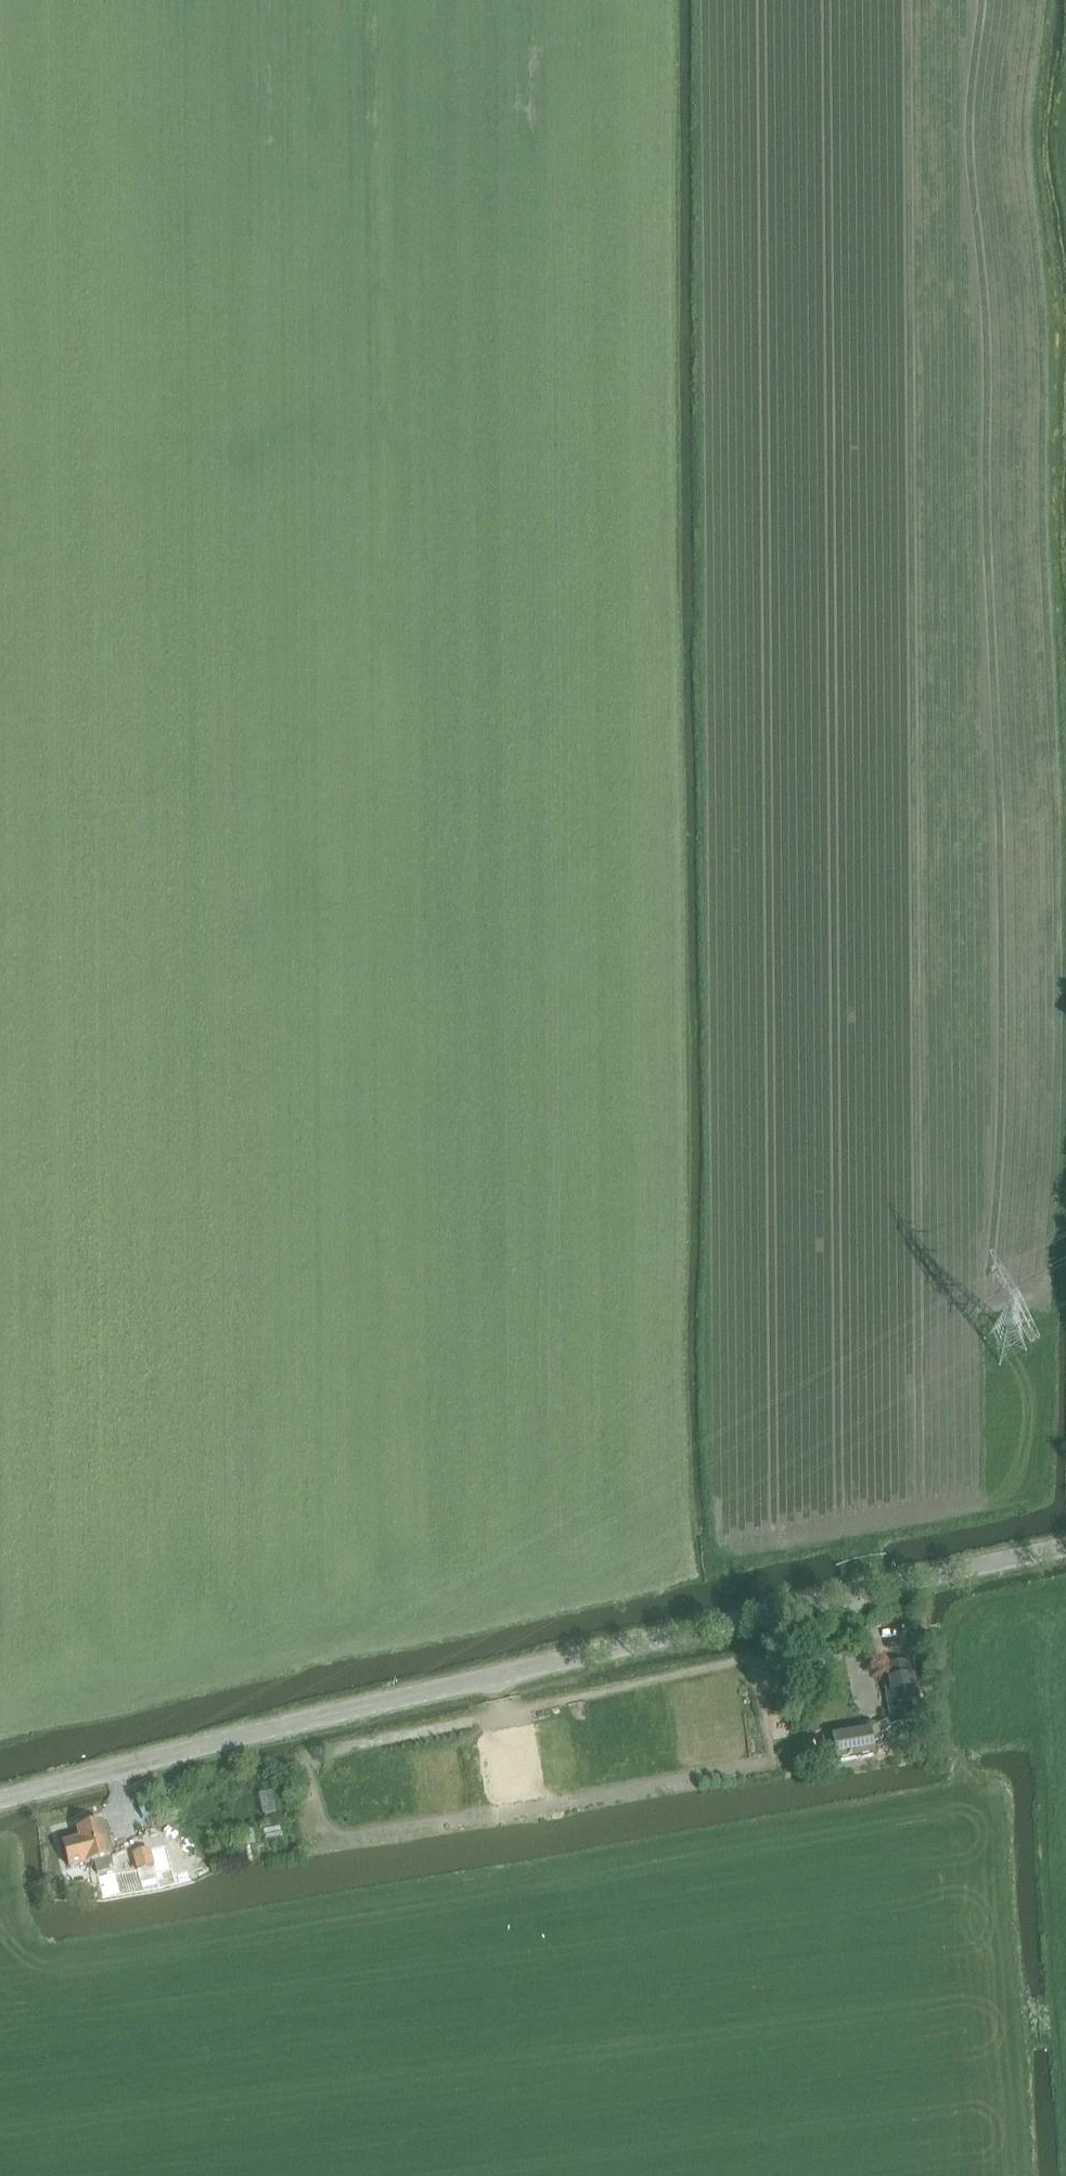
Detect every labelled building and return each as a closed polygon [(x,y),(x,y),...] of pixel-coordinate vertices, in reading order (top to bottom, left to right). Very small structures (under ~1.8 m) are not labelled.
[(891,1719),(869,1732),(871,1744),(883,1738),(881,1734),(893,1727),(923,1721),(913,1663),(882,1668),(891,1719)] [(869,1732),(823,1740),(827,1764),(873,1756),(871,1744),(869,1732)] [(287,1816),(252,1818),(254,1841),(288,1839),(287,1816)] [(78,1830),(81,1843),(69,1846),(74,1867),(90,1863),(93,1876),(114,1870),(102,1824),(78,1830)] [(159,1890),(151,1851),(134,1855),(142,1893),(159,1890)]
